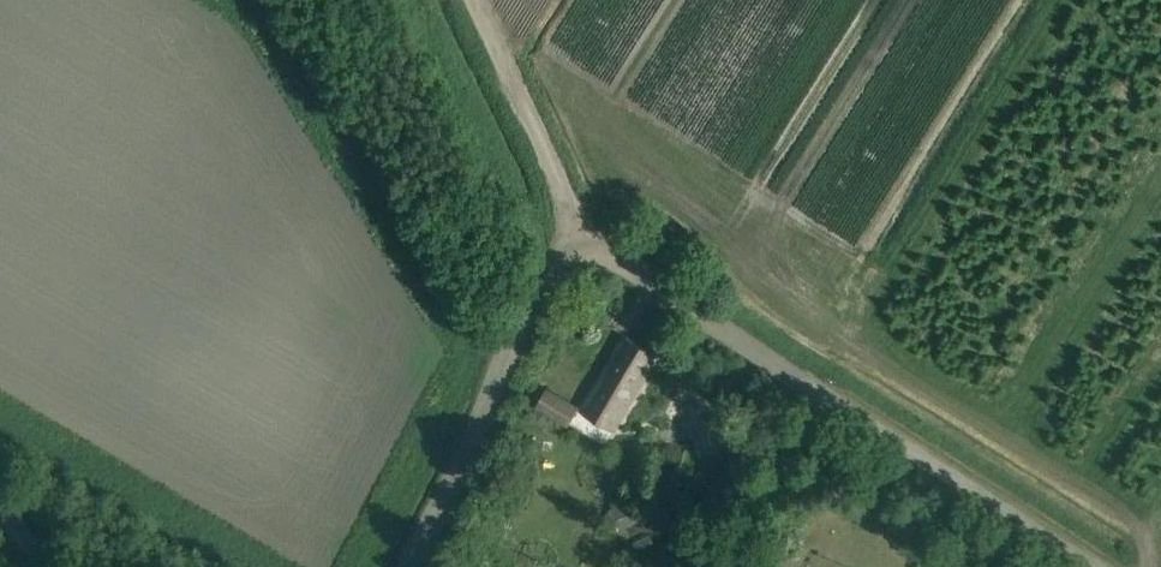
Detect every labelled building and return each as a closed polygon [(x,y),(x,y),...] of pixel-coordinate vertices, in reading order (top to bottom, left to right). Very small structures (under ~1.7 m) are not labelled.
[(648,359),(652,353),(626,338),(614,357),(605,352),(599,361),(608,366),(581,412),(614,432),(655,363),(648,359)] [(567,429),(580,407),(547,388),(534,409),(567,429)] [(619,532),(643,522),(629,489),(605,500),(619,532)] [(665,507),(657,519),(671,529),(679,517),(665,507)]
